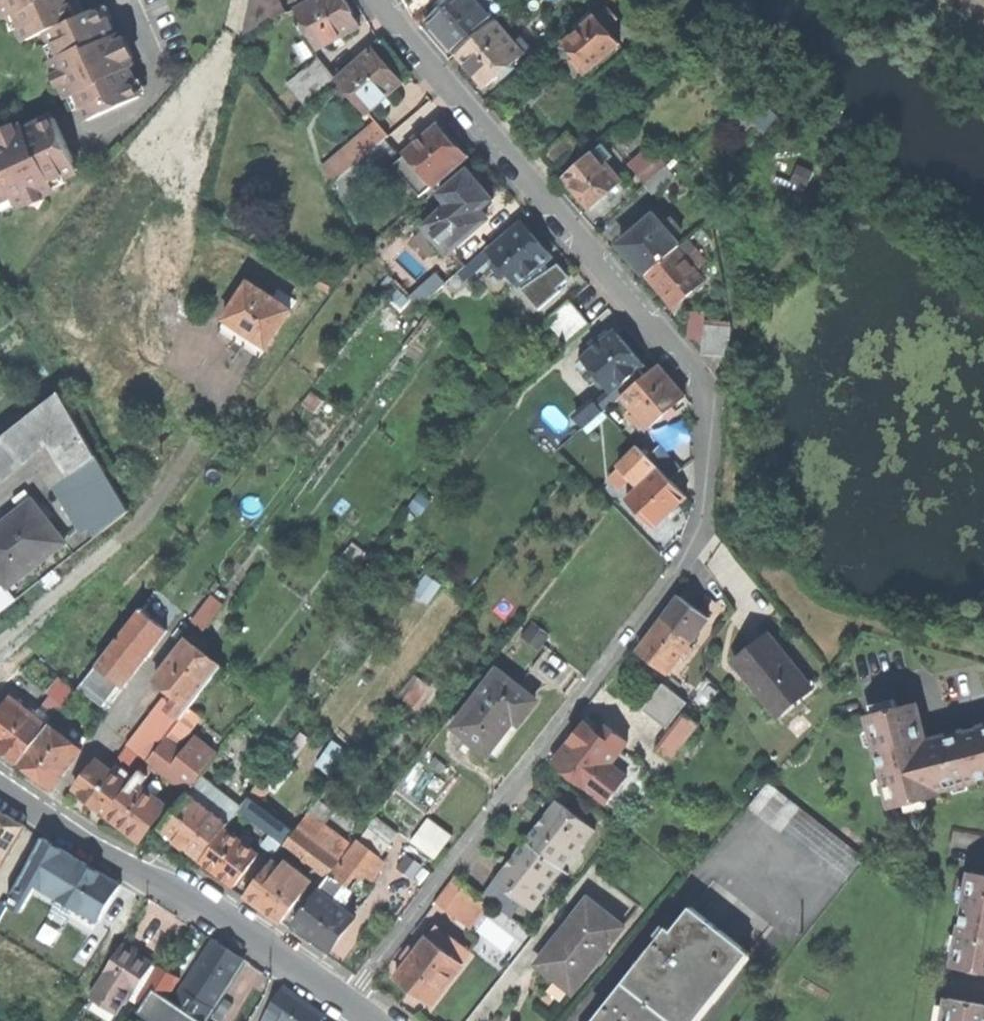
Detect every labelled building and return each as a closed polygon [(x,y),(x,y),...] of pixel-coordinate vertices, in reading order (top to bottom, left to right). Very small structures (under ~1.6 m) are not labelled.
[(88,124),(138,100),(125,73),(132,70),(123,51),(116,37),(111,39),(98,10),(78,20),(69,0),(0,0),(0,5),(7,20),(14,17),(26,43),(46,33),(58,58),(50,61),(69,100),(76,97),(88,124)] [(243,36),(284,15),(277,2),(277,0),(251,0),(243,36)] [(317,54),(359,32),(348,11),(342,0),(321,0),(295,14),(317,54)] [(454,56),(492,23),(502,15),(489,0),(452,0),(448,4),(445,0),(443,0),(437,5),(440,10),(425,23),(440,40),(454,56)] [(594,20),(616,0),(602,0),(587,12),(594,20)] [(562,78),(569,86),(616,45),(594,20),(557,51),(565,60),(555,69),(562,78)] [(469,74),(482,89),(500,74),(503,77),(511,70),(508,67),(520,56),(492,23),(454,56),(469,74)] [(334,81),(364,116),(400,85),(385,67),(370,50),(334,81)] [(288,91),(303,108),(307,105),(320,93),(332,83),(317,66),(288,91)] [(325,99),(320,93),(307,105),(312,111),(325,99)] [(760,130),(775,118),(756,96),(734,116),(744,128),(753,122),(760,130)] [(382,120),(355,143),(367,156),(383,143),(393,134),(382,120)] [(10,201),(13,208),(51,192),(48,184),(76,172),(54,121),(24,133),(22,129),(3,138),(0,139),(0,206),(10,201)] [(411,163),(431,188),(465,160),(449,142),(437,126),(403,154),(405,157),(399,161),(405,168),(411,163)] [(539,155),(550,169),(574,149),(563,136),(539,155)] [(329,165),(341,179),(367,156),(355,143),(329,165)] [(338,182),(349,195),(394,156),(383,143),(367,156),(341,179),(338,182)] [(573,196),(587,211),(617,185),(590,153),(559,179),(573,196)] [(419,198),(431,188),(411,163),(405,168),(399,161),(393,167),(419,198)] [(634,176),(644,187),(661,172),(651,161),(634,176)] [(644,187),(652,196),(671,179),(663,170),(661,172),(644,187)] [(423,228),(445,254),(485,220),(479,213),(492,202),(483,191),(478,185),(480,180),(475,174),(470,176),(466,171),(437,196),(447,207),(423,228)] [(482,230),(494,244),(516,225),(504,212),(482,230)] [(632,264),(644,278),(676,252),(680,249),(673,241),(663,229),(654,218),(618,247),(632,264)] [(506,276),(516,286),(550,257),(533,238),(520,222),(516,225),(494,244),(486,251),(496,263),(491,266),(502,279),(506,276)] [(670,223),(663,229),(673,241),(680,235),(670,223)] [(451,256),(459,266),(478,250),(470,240),(451,256)] [(658,295),(671,311),(702,285),(693,274),(698,270),(687,258),(683,261),(676,252),(644,278),(658,295)] [(457,277),(464,285),(481,271),(473,262),(457,277)] [(524,297),(565,345),(588,325),(546,278),(524,297)] [(224,318),(267,345),(295,299),(278,288),(272,297),(247,282),(224,318)] [(260,356),(267,345),(224,318),(217,330),(237,342),(260,356)] [(699,360),(727,361),(728,331),(701,329),(699,360)] [(609,396),(642,367),(627,350),(612,333),(580,360),(582,363),(577,367),(580,371),(578,373),(591,388),(598,382),(609,396)] [(620,399),(648,431),(684,399),(671,383),(657,367),(620,399)] [(48,439),(81,500),(106,481),(57,395),(0,440),(0,471),(2,474),(48,439)] [(573,420),(583,431),(600,416),(591,405),(573,420)] [(647,459),(657,470),(668,481),(680,470),(658,448),(647,459)] [(627,478),(640,465),(647,459),(636,449),(617,468),(627,478)] [(640,465),(651,476),(657,470),(647,459),(640,465)] [(625,502),(652,530),(685,499),(676,489),(668,481),(657,470),(651,476),(625,502)] [(83,503),(102,532),(125,514),(106,481),(81,500),(83,503)] [(91,541),(102,532),(83,503),(64,514),(77,536),(84,531),(91,541)] [(4,589),(60,546),(29,505),(0,527),(0,583),(4,589)] [(194,620),(205,628),(223,604),(212,595),(194,620)] [(680,597),(664,619),(692,640),(708,618),(680,597)] [(76,690),(95,704),(114,679),(124,687),(167,630),(139,608),(76,690)] [(640,650),(668,671),(692,640),(664,619),(654,631),(640,650)] [(756,685),(779,713),(811,687),(768,634),(751,647),(734,661),(754,686),(756,685)] [(179,696),(174,702),(169,709),(180,718),(220,664),(187,639),(156,679),(166,687),(179,696)] [(465,741),(479,752),(483,747),(489,752),(514,719),(519,723),(521,721),(536,701),(498,672),(456,726),(469,736),(465,741)] [(64,706),(76,690),(60,678),(48,694),(64,706)] [(398,696),(412,707),(425,689),(411,678),(398,696)] [(95,704),(105,712),(124,687),(114,679),(95,704)] [(166,695),(145,724),(164,739),(180,718),(169,709),(174,702),(166,695)] [(19,763),(49,725),(35,714),(11,696),(6,701),(0,710),(0,748),(19,763)] [(915,704),(867,716),(892,808),(938,797),(937,791),(925,744),(919,720),(915,704)] [(40,708),(35,714),(49,725),(53,718),(40,708)] [(658,750),(670,759),(697,723),(685,715),(658,750)] [(524,724),(521,721),(519,723),(514,719),(489,752),(483,747),(479,752),(494,763),(511,741),(524,724)] [(555,763),(591,790),(618,753),(627,742),(604,724),(598,732),(585,722),(569,743),(555,763)] [(145,724),(110,770),(119,776),(124,769),(135,777),(148,761),(164,739),(145,724)] [(49,725),(19,763),(36,775),(51,787),(81,749),(49,725)] [(925,744),(937,791),(983,779),(983,730),(973,733),(954,737),(953,736),(925,744)] [(194,738),(183,753),(205,770),(209,765),(216,755),(194,738)] [(170,778),(189,791),(205,770),(183,753),(164,739),(148,761),(170,778)] [(638,750),(627,742),(618,753),(629,761),(638,750)] [(209,765),(250,797),(260,783),(219,750),(216,755),(209,765)] [(280,756),(260,783),(269,789),(276,795),(295,768),(280,756)] [(90,802),(108,815),(133,781),(135,777),(124,769),(119,776),(110,770),(97,759),(73,790),(90,802)] [(141,841),(167,806),(133,781),(108,815),(122,826),(141,841)] [(769,782),(751,804),(846,879),(863,858),(769,782)] [(260,783),(250,797),(258,803),(269,789),(260,783)] [(181,845),(201,860),(225,828),(230,822),(189,791),(160,829),(181,845)] [(240,809),(286,843),(295,831),(270,812),(261,805),(258,803),(250,797),(240,809)] [(266,799),(261,805),(270,812),(275,806),(266,799)] [(535,826),(524,840),(560,868),(580,842),(585,845),(596,831),(555,800),(544,815),(549,818),(545,824),(540,830),(535,826)] [(6,860),(26,826),(10,817),(0,811),(0,856),(6,860)] [(216,871),(236,886),(260,854),(225,828),(201,860),(216,871)] [(285,845),(329,878),(331,875),(341,861),(297,828),(295,831),(286,843),(285,845)] [(45,840),(9,902),(18,908),(22,910),(25,904),(37,885),(81,910),(89,915),(99,921),(120,883),(85,863),(45,840)] [(506,905),(514,911),(521,902),(533,912),(544,898),(540,895),(560,868),(524,840),(513,856),(518,859),(514,865),(509,870),(504,867),(493,881),(513,895),(506,905)] [(360,841),(333,877),(344,885),(347,887),(373,851),(360,841)] [(265,910),(282,923),(308,889),(272,861),(246,895),(265,910)] [(973,874),(955,967),(983,972),(983,876),(973,874)] [(329,878),(320,891),(332,900),(344,885),(333,877),(331,875),(329,878)] [(437,898),(458,914),(476,891),(455,875),(437,898)] [(510,917),(514,911),(506,905),(513,895),(493,881),(482,895),(510,917)] [(344,885),(332,900),(340,906),(352,891),(347,887),(344,885)] [(313,936),(332,950),(356,918),(340,906),(332,900),(320,891),(296,923),(313,936)] [(557,978),(574,991),(623,926),(588,899),(539,964),(557,978)] [(41,913),(25,904),(22,910),(38,919),(41,913)] [(750,952),(692,907),(665,942),(659,937),(655,943),(653,946),(658,950),(615,1005),(610,1001),(606,1007),(603,1010),(608,1014),(603,1020),(697,1020),(750,952)] [(84,923),(89,915),(81,910),(76,919),(84,923)] [(477,932),(507,950),(517,934),(487,916),(477,932)] [(413,989),(433,1003),(463,962),(448,951),(455,940),(434,925),(396,977),(413,989)] [(49,939),(32,929),(28,936),(44,946),(49,939)] [(38,957),(44,946),(28,936),(22,947),(38,957)] [(184,988),(214,1008),(246,959),(229,948),(215,939),(184,988)] [(118,982),(135,992),(153,963),(138,953),(124,944),(105,974),(118,982)] [(159,966),(149,984),(169,996),(184,970),(170,962),(166,970),(159,966)] [(110,994),(118,982),(105,974),(98,986),(110,994)] [(139,1002),(159,1014),(169,996),(149,984),(139,1002)] [(105,1004),(110,994),(98,986),(92,996),(105,1004)] [(274,1020),(322,1020),(326,1015),(305,1001),(284,988),(267,1016),(274,1020)] [(950,999),(946,1020),(983,1020),(983,1005),(950,999)]
